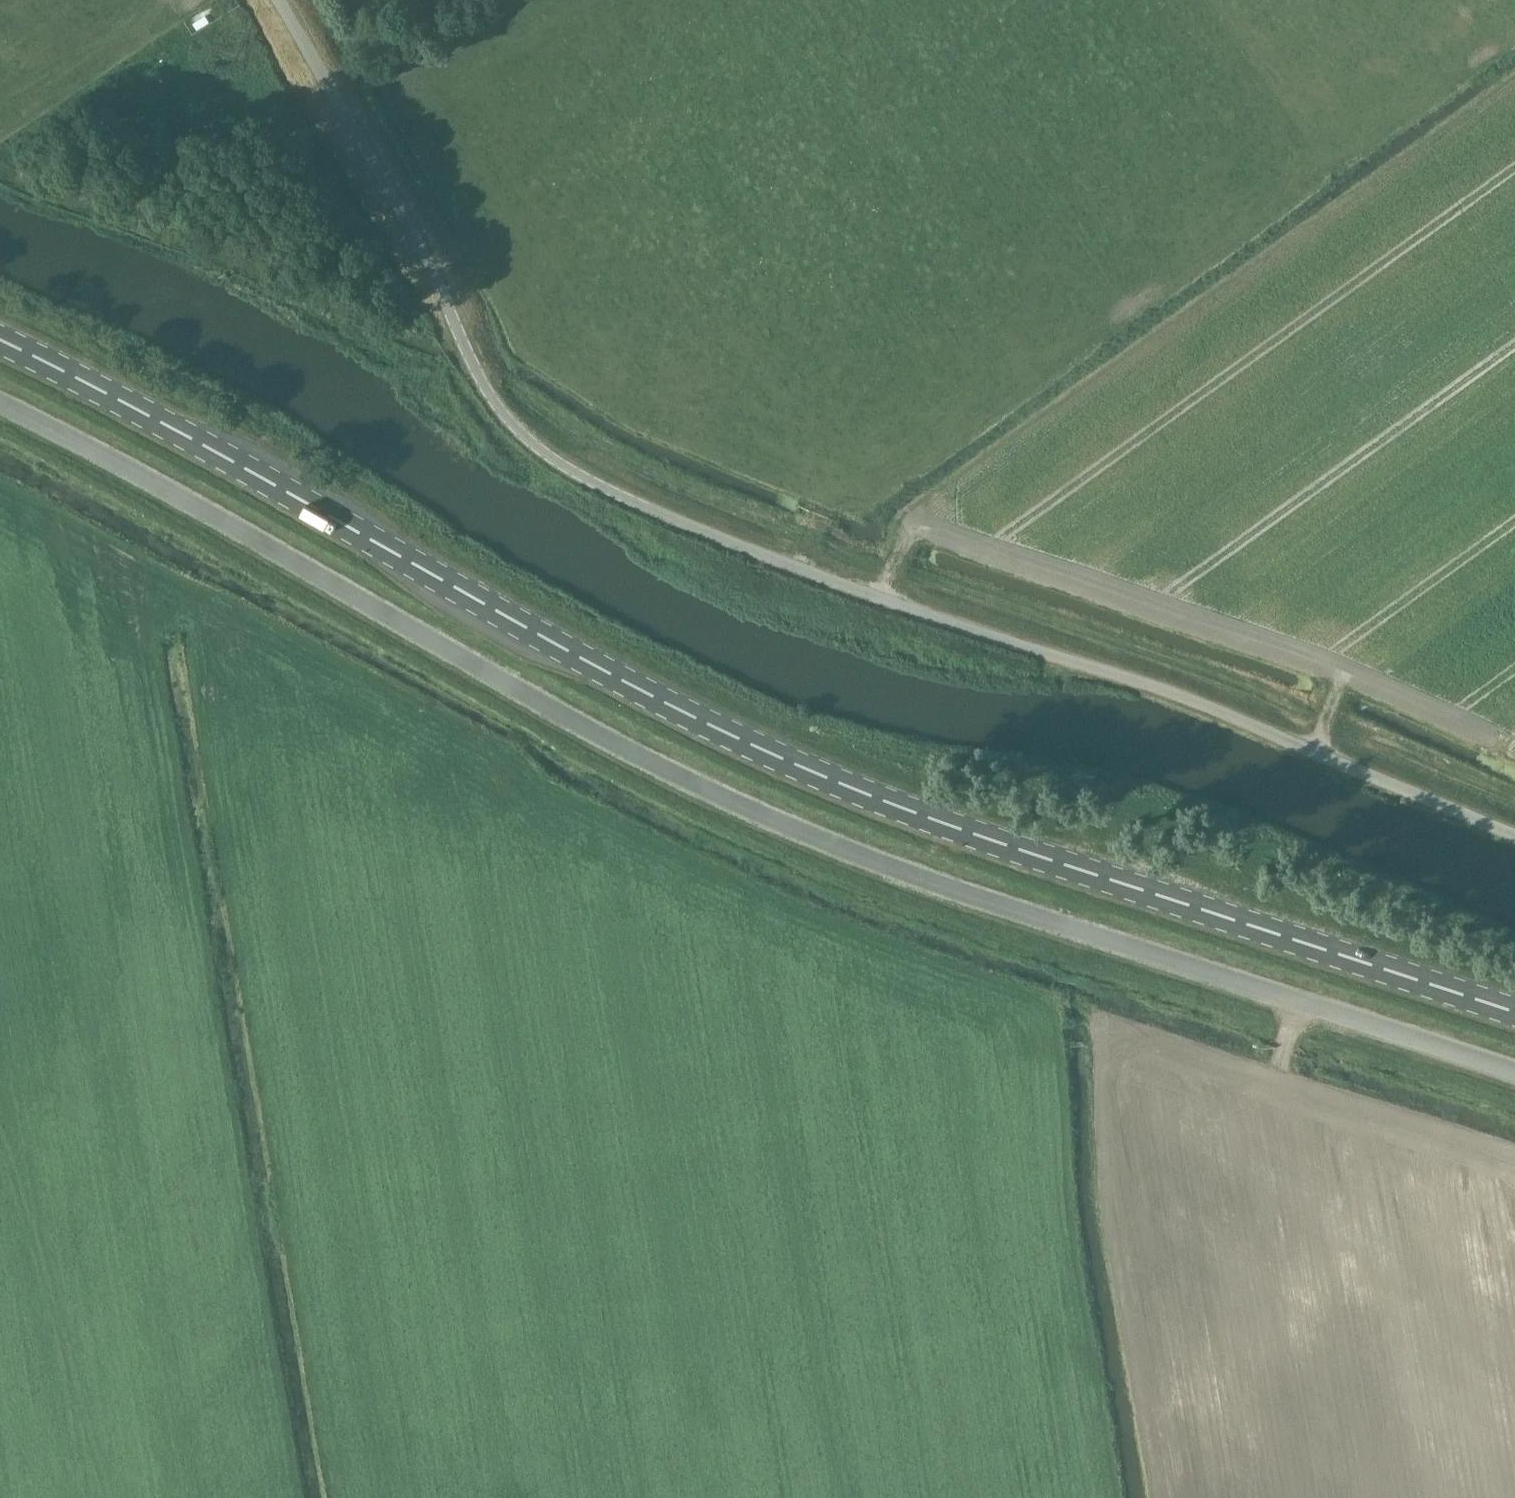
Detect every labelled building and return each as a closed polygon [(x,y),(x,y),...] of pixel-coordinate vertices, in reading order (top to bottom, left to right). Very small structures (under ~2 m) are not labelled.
[(868,744),(865,753),(885,760),(888,751),(868,744)]
